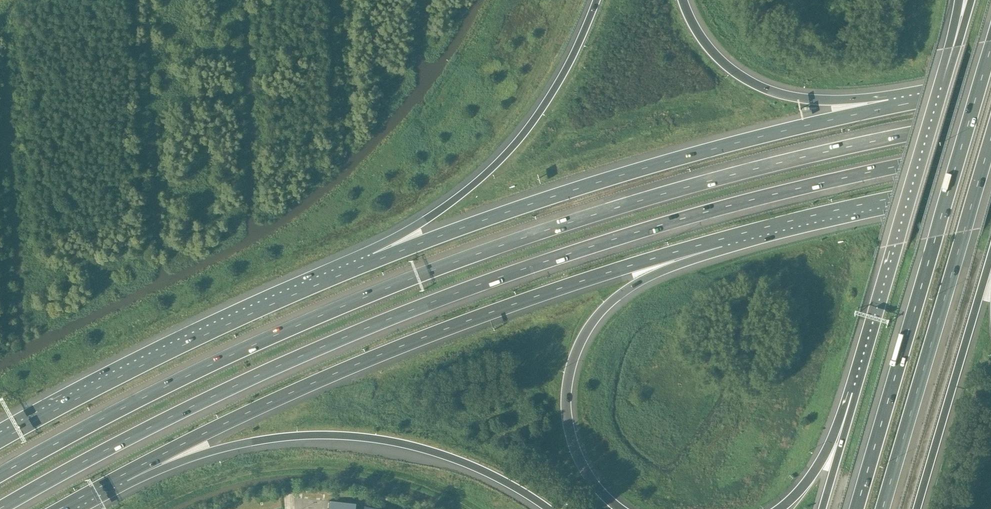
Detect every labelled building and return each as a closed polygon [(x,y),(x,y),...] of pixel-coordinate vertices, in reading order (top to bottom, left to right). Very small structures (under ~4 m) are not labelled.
[(358,503),(328,500),(327,508),(358,508),(358,503)]
